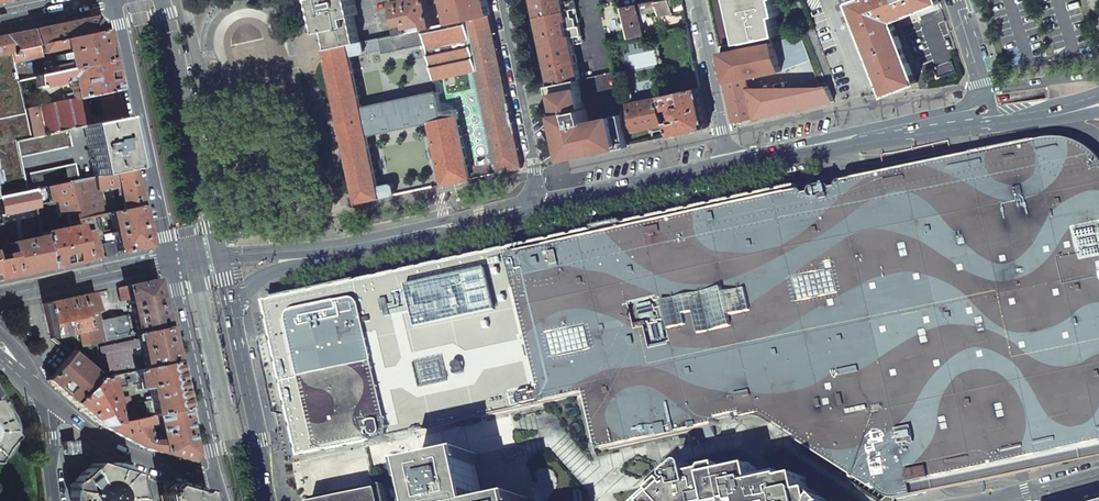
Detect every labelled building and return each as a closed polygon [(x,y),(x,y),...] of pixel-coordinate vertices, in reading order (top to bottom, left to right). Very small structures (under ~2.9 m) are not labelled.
[(327,30),(331,49),(350,45),(360,43),(355,16),(358,15),(355,0),(316,0),(323,31),(327,30)] [(393,2),(400,34),(407,33),(406,27),(425,23),(426,28),(434,27),(429,5),(428,0),(403,0),(393,2)] [(450,23),(466,20),(491,15),(488,0),(446,0),(450,23)] [(567,11),(564,0),(537,0),(534,0),(537,13),(538,17),(567,11)] [(567,11),(578,9),(576,0),(564,0),(567,11)] [(657,1),(660,10),(661,16),(674,13),(674,11),(672,1),(672,0),(663,0),(657,1)] [(672,1),(674,11),(676,11),(684,9),(682,0),(675,0),(673,0),(672,1)] [(748,41),(749,41),(779,35),(776,16),(780,15),(776,0),(710,0),(720,47),(748,41)] [(890,92),(919,81),(895,20),(940,2),(940,0),(855,0),(890,92)] [(657,1),(625,7),(627,19),(632,38),(645,35),(640,14),(647,13),(660,10),(657,1)] [(567,11),(570,28),(581,26),(578,9),(567,11)] [(567,11),(538,17),(540,30),(541,34),(568,29),(570,28),(567,11)] [(491,15),(466,20),(477,71),(496,162),(498,173),(522,168),(491,15)] [(36,46),(103,31),(101,23),(92,17),(53,26),(31,30),(36,46)] [(426,28),(423,29),(434,79),(477,71),(466,20),(450,23),(434,27),(426,28)] [(425,23),(406,27),(407,33),(423,29),(426,28),(425,23)] [(585,43),(581,26),(570,28),(568,29),(570,36),(572,36),(574,45),(585,43)] [(545,51),(574,45),(572,36),(570,36),(568,29),(541,34),(543,40),(545,51)] [(821,89),(831,87),(837,86),(815,29),(801,39),(820,87),(821,89)] [(15,50),(36,46),(31,30),(12,34),(5,36),(15,50)] [(51,73),(109,61),(106,46),(103,31),(36,46),(38,54),(61,49),(65,64),(50,68),(51,73)] [(8,53),(15,50),(5,36),(0,37),(0,55),(8,53)] [(380,38),(366,41),(367,51),(365,53),(382,49),(380,38)] [(360,43),(350,45),(353,56),(365,53),(367,51),(366,41),(360,43)] [(774,42),(721,52),(727,84),(736,122),(757,118),(750,88),(748,77),(783,70),(774,42)] [(331,49),(326,50),(335,92),(342,127),(358,203),(382,198),(380,186),(369,134),(363,108),(353,56),(350,45),(331,49)] [(548,65),(549,68),(577,62),(575,63),(573,55),(576,55),(574,45),(545,51),(548,65)] [(15,50),(8,53),(12,68),(19,67),(17,59),(38,54),(36,46),(15,50)] [(25,191),(22,175),(18,158),(14,142),(27,139),(21,110),(12,68),(8,53),(0,55),(0,197),(25,191)] [(65,101),(116,90),(113,75),(109,61),(51,73),(35,77),(38,89),(69,82),(71,94),(64,95),(65,101)] [(579,80),(581,80),(577,62),(549,68),(552,83),(552,85),(579,80)] [(585,109),(579,80),(552,85),(559,120),(560,126),(567,158),(579,156),(629,145),(627,133),(623,114),(589,121),(587,108),(585,109)] [(750,88),(757,118),(836,100),(831,87),(821,89),(820,87),(750,88)] [(701,88),(665,95),(665,97),(668,108),(673,107),(673,106),(680,104),(680,106),(677,110),(679,115),(683,118),(683,120),(676,122),(676,119),(671,120),(671,123),(674,136),(708,128),(709,128),(709,126),(701,88)] [(116,90),(65,101),(21,110),(27,139),(66,131),(81,128),(122,119),(121,116),(116,90)] [(283,95),(285,107),(298,104),(296,92),(283,95)] [(438,92),(363,108),(369,134),(431,121),(444,184),(472,179),(469,168),(457,109),(442,112),(441,105),(438,92)] [(440,92),(438,92),(441,105),(449,103),(447,92),(440,93),(440,92)] [(665,97),(621,106),(623,114),(627,133),(671,123),(671,120),(668,108),(665,97)] [(113,172),(132,168),(124,131),(122,119),(81,128),(92,177),(113,172)] [(18,158),(70,146),(66,131),(27,139),(14,142),(18,158)] [(1064,138),(1061,138),(1054,138),(1045,139),(281,306),(279,307),(276,310),(276,311),(276,312),(274,318),(282,351),(274,353),(286,404),(286,406),(287,407),(297,405),(304,440),(307,456),(354,446),(365,443),(375,441),(378,443),(380,444),(383,444),(384,444),(386,443),(388,442),(390,439),(391,438),(586,395),(597,445),(599,447),(600,448),(601,449),(602,450),(603,450),(605,450),(697,430),(714,426),(715,426),(718,425),(719,422),(719,420),(718,414),(734,410),(736,417),(737,419),(738,420),(742,420),(752,418),(759,418),(767,420),(775,426),(776,426),(776,425),(779,422),(788,428),(786,431),(786,432),(786,433),(787,433),(789,433),(791,429),(800,435),(798,438),(797,439),(798,440),(886,497),(889,498),(893,499),(898,498),(902,497),(1098,455),(1098,157),(1094,152),(1085,145),(1077,141),(1070,139),(1064,138)] [(496,162),(469,168),(472,179),(498,173),(496,162)] [(66,183),(77,180),(73,164),(22,175),(25,191),(30,190),(44,187),(66,183)] [(122,210),(141,206),(140,202),(132,168),(113,172),(117,187),(122,210)] [(106,190),(117,187),(113,172),(92,177),(90,177),(94,191),(97,190),(106,188),(106,190)] [(99,216),(108,213),(107,206),(99,200),(97,190),(94,191),(90,177),(77,180),(66,183),(74,221),(99,216)] [(71,264),(83,262),(77,235),(76,231),(74,221),(66,183),(44,187),(48,202),(54,201),(57,217),(66,215),(68,227),(40,233),(41,237),(48,269),(71,264)] [(393,183),(380,186),(382,198),(394,195),(397,192),(395,185),(393,183)] [(34,207),(30,190),(25,191),(0,197),(0,215),(34,207)] [(144,222),(141,206),(122,210),(108,213),(114,241),(117,254),(149,247),(150,247),(144,222)] [(76,231),(101,226),(99,216),(74,221),(76,231)] [(101,258),(94,231),(77,235),(83,262),(95,259),(101,258)] [(31,273),(48,269),(41,237),(6,244),(8,254),(13,276),(31,273)] [(8,254),(6,244),(5,240),(0,241),(0,256),(8,254)] [(105,257),(117,254),(114,241),(102,243),(105,257)] [(13,276),(8,254),(0,256),(0,257),(1,259),(0,260),(0,279),(13,276)] [(135,334),(167,327),(162,302),(157,279),(125,286),(128,300),(130,312),(128,312),(128,314),(131,314),(135,334)] [(120,302),(128,300),(125,286),(117,288),(120,302)] [(80,315),(97,311),(94,293),(85,294),(76,296),(80,315)] [(78,333),(84,331),(80,315),(76,296),(64,299),(43,304),(51,339),(78,333)] [(88,347),(135,334),(131,314),(128,314),(100,321),(97,311),(80,315),(84,331),(88,347)] [(143,369),(175,362),(168,332),(167,327),(135,334),(137,339),(137,343),(143,369)] [(81,346),(88,347),(84,331),(78,333),(81,346)] [(108,377),(134,371),(143,369),(137,343),(133,344),(132,340),(100,347),(106,377),(108,377)] [(50,376),(46,381),(51,385),(73,404),(95,380),(100,379),(98,373),(70,354),(50,376)] [(156,415),(185,409),(180,386),(175,362),(143,369),(134,371),(137,384),(138,389),(146,388),(148,393),(149,398),(153,416),(156,415)] [(118,423),(130,421),(127,409),(125,409),(124,404),(129,403),(128,396),(122,397),(120,388),(137,384),(134,371),(108,377),(118,423)] [(102,427),(118,423),(108,377),(106,377),(100,379),(95,380),(73,404),(77,407),(92,421),(102,427)] [(130,421),(153,416),(149,398),(146,399),(147,402),(130,405),(127,409),(130,421)] [(190,462),(195,456),(190,432),(185,409),(156,415),(157,424),(161,440),(164,455),(169,456),(190,462)] [(9,438),(6,432),(5,426),(4,424),(4,423),(2,417),(1,417),(0,414),(0,453),(2,451),(3,449),(4,445),(4,444),(9,438)] [(139,447),(164,455),(161,440),(150,441),(147,426),(157,424),(156,415),(153,416),(130,421),(118,423),(102,427),(135,445),(139,447)] [(714,426),(697,430),(699,440),(716,436),(714,426)] [(75,441),(62,442),(63,455),(76,453),(75,441)] [(375,441),(365,443),(374,487),(386,485),(391,484),(383,444),(380,444),(378,443),(375,441)] [(421,467),(429,500),(484,500),(474,456),(421,467)] [(136,499),(135,493),(135,491),(134,487),(132,482),(131,476),(126,473),(122,469),(113,464),(103,463),(98,466),(91,464),(87,469),(82,473),(77,477),(76,479),(75,481),(69,485),(70,492),(70,500),(137,500),(136,499)] [(826,500),(819,493),(809,495),(805,478),(791,482),(790,476),(763,482),(760,482),(757,468),(727,474),(725,469),(696,475),(694,467),(693,466),(690,465),(689,466),(676,477),(675,479),(677,482),(673,486),(669,482),(648,500),(825,500),(826,500)] [(204,495),(165,483),(162,486),(164,494),(159,496),(160,500),(205,500),(204,495)] [(316,500),(389,500),(386,485),(374,487),(363,489),(316,500)]
